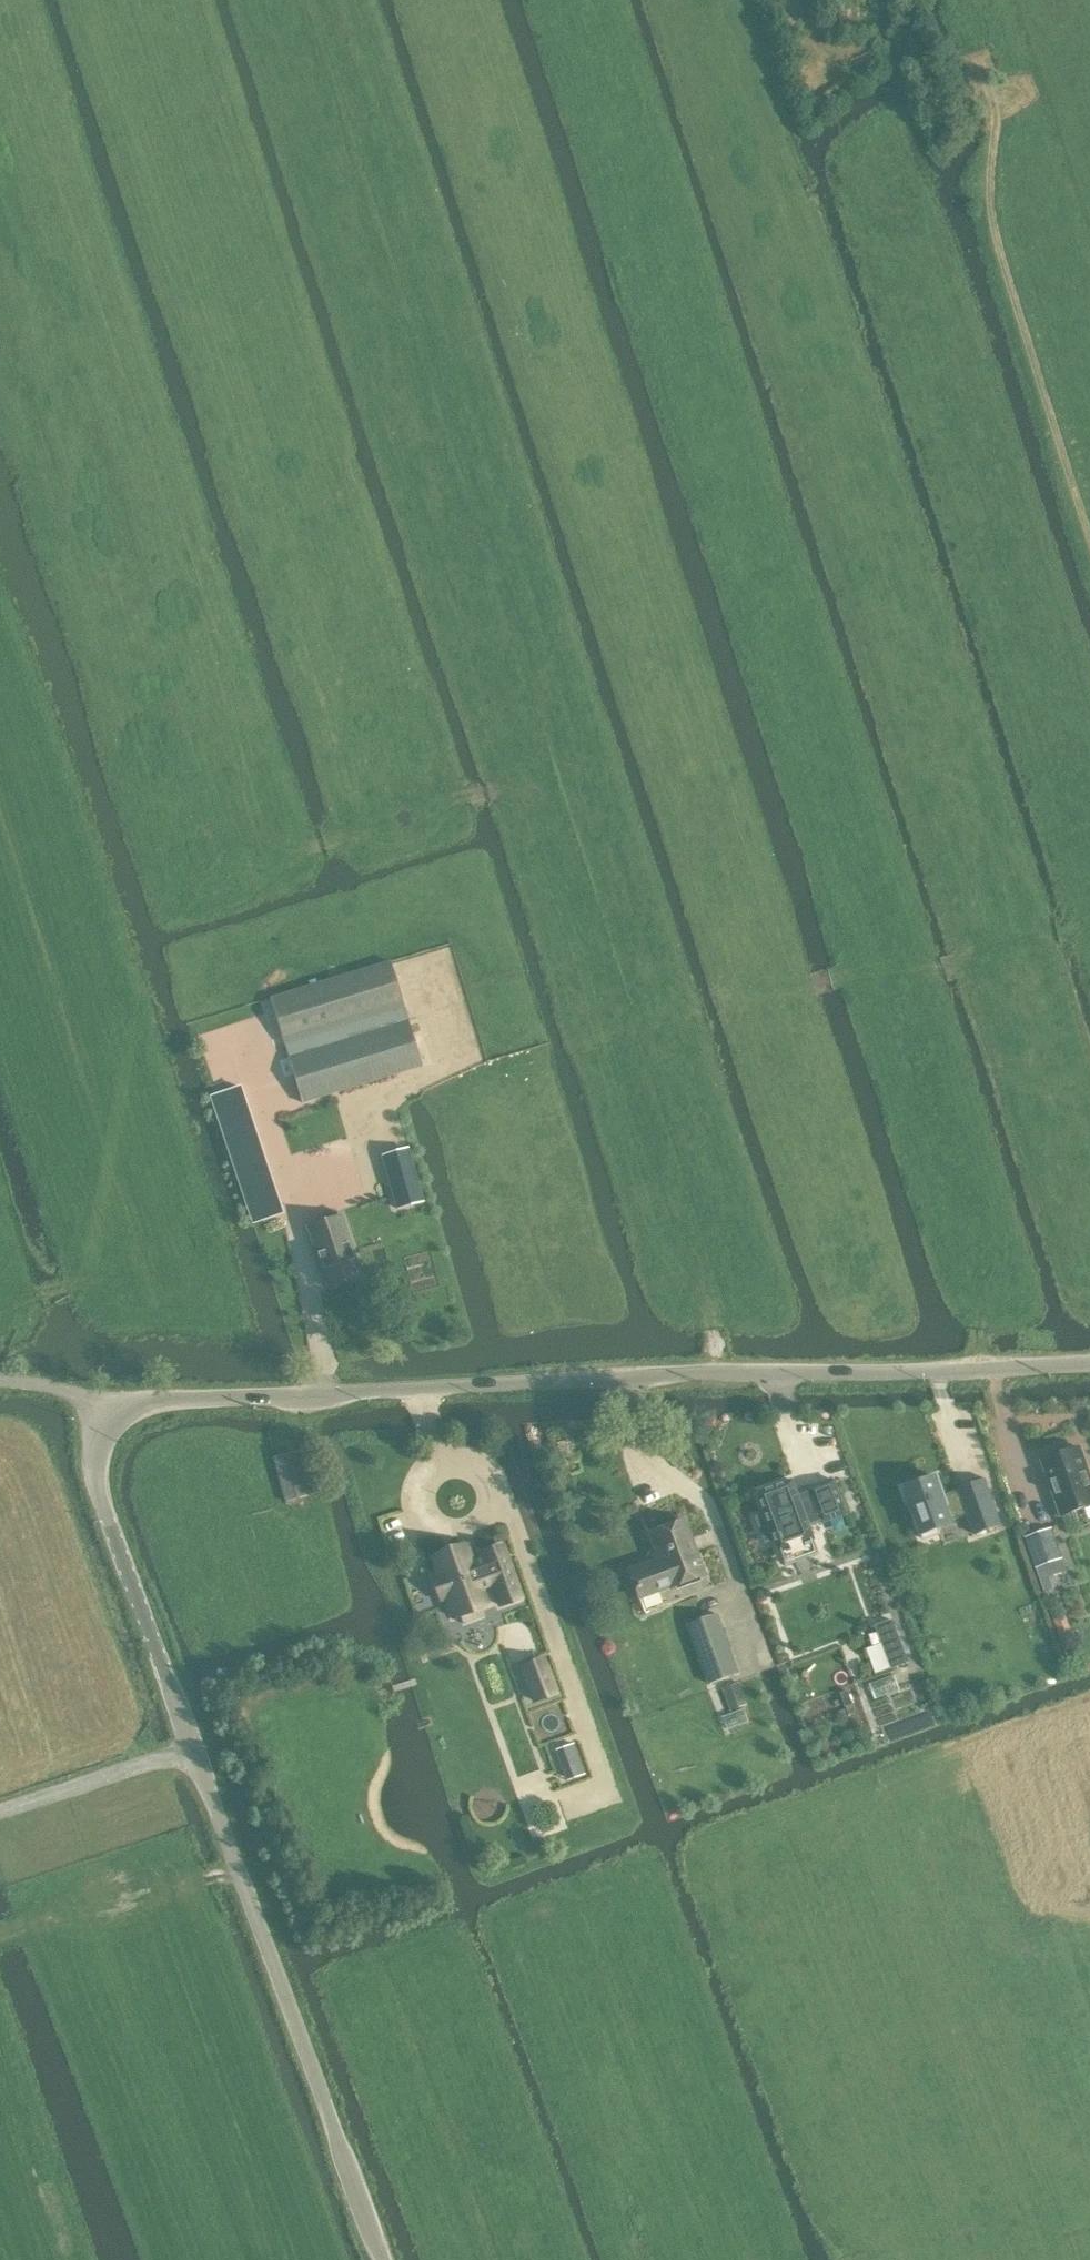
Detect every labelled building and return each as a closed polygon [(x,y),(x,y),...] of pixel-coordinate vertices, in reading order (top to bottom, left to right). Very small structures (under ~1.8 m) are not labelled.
[(905,40),(910,56),(922,52),(916,36),(905,40)] [(929,84),(935,100),(948,95),(943,79),(929,84)] [(270,998),(284,1043),(288,1056),(303,1103),(422,1067),(407,1020),(403,1006),(404,1006),(391,961),(270,998)] [(240,1087),(209,1097),(253,1224),(277,1216),(284,1214),(240,1087)] [(408,1148),(381,1156),(387,1177),(396,1210),(424,1202),(424,1201),(423,1197),(421,1190),(414,1169),(408,1148)] [(307,1227),(326,1287),(360,1275),(341,1216),(307,1227)] [(557,1443),(562,1459),(573,1455),(568,1440),(557,1443)] [(1043,1460),(1062,1515),(1089,1506),(1089,1476),(1080,1447),(1043,1460)] [(286,1502),(308,1496),(296,1452),(273,1458),(286,1502)] [(938,1477),(905,1488),(924,1539),(940,1534),(938,1529),(954,1523),(953,1520),(967,1515),(974,1534),(1002,1524),(986,1480),(958,1490),(945,1495),(938,1477)] [(766,1513),(755,1517),(765,1543),(776,1540),(781,1552),(786,1566),(820,1554),(814,1539),(808,1521),(820,1516),(823,1523),(847,1514),(840,1496),(834,1480),(810,1488),(813,1494),(800,1499),(793,1480),(759,1493),(766,1513)] [(705,1575),(684,1519),(649,1532),(659,1559),(628,1570),(639,1599),(705,1575)] [(1051,1528),(1026,1537),(1036,1567),(1041,1580),(1066,1571),(1062,1558),(1051,1528)] [(466,1546),(432,1558),(438,1577),(433,1579),(441,1599),(446,1597),(453,1617),(460,1614),(464,1623),(483,1617),(479,1607),(487,1605),(479,1584),(490,1580),(499,1605),(520,1597),(502,1547),(481,1554),(484,1561),(473,1566),(466,1546)] [(717,1613),(688,1624),(710,1684),(739,1673),(717,1613)] [(893,1620),(877,1626),(888,1657),(892,1668),(900,1665),(908,1662),(893,1620)] [(535,1682),(528,1684),(534,1701),(540,1698),(555,1693),(543,1660),(529,1665),(535,1682)] [(572,1744),(559,1749),(570,1779),(583,1774),(572,1744)]
